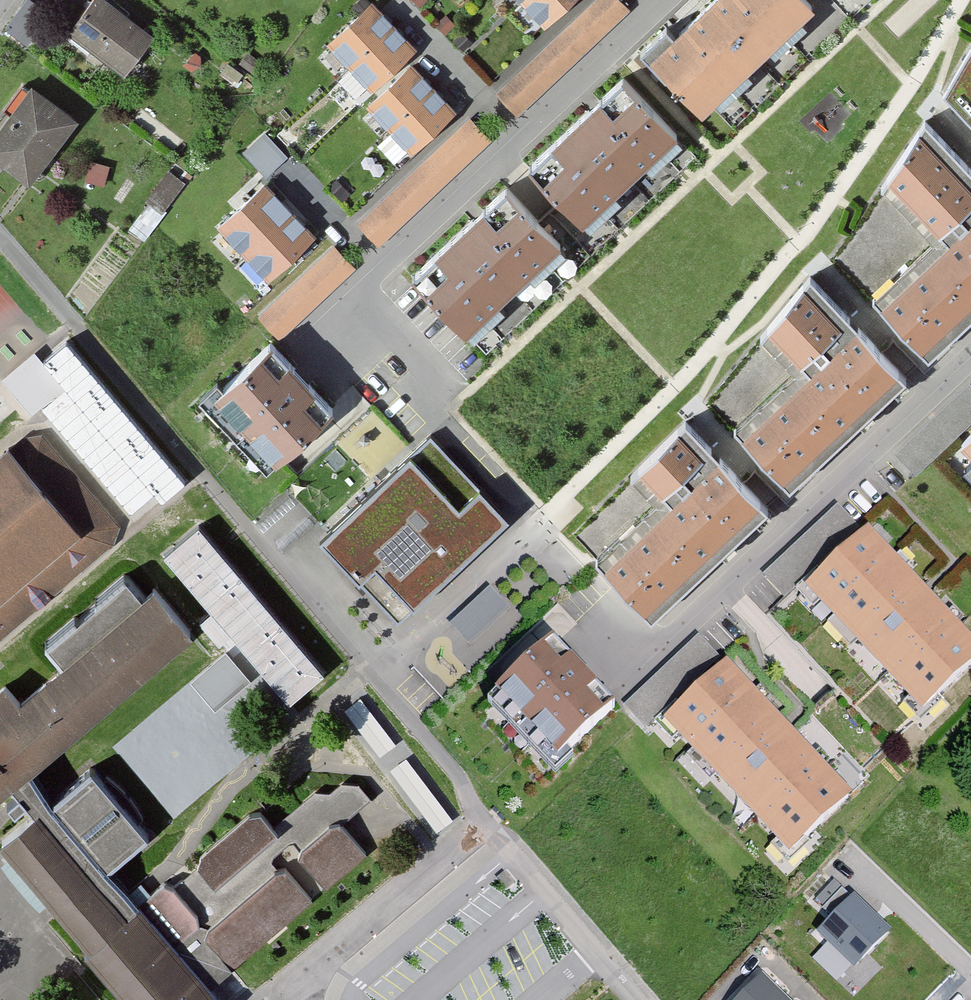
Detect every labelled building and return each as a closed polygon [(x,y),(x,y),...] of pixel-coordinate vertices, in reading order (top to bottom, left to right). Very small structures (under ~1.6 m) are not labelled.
[(6,28),(27,44),(50,13),(32,0),(28,0),(6,28)] [(123,72),(152,36),(108,0),(92,0),(69,29),(123,72)] [(393,23),(372,0),(327,43),(348,65),(393,23)] [(517,111),(627,9),(619,0),(598,0),(499,92),(517,111)] [(522,2),(544,25),(571,0),(524,0),(522,2)] [(812,4),(807,0),(711,0),(673,37),(664,28),(641,51),(664,75),(665,74),(701,111),(812,4)] [(415,46),(393,23),(348,65),(370,89),(415,46)] [(970,124),(970,47),(943,95),(970,124)] [(433,86),(412,63),(367,106),(388,128),(433,86)] [(585,220),(675,134),(622,79),(532,164),(585,220)] [(27,184),(77,121),(32,86),(0,126),(0,162),(27,184)] [(456,110),(433,86),(388,128),(410,152),(456,110)] [(468,120),(359,222),(379,242),(488,140),(468,120)] [(924,123),(882,186),(934,242),(876,296),(929,353),(970,314),(970,173),(924,123)] [(265,131),(243,152),(265,176),(288,156),(265,131)] [(168,171),(147,200),(161,211),(183,182),(168,171)] [(265,181),(217,225),(244,254),(292,211),(265,181)] [(466,330),(559,243),(507,188),(414,275),(466,330)] [(292,211),(244,254),(268,280),(315,236),(292,211)] [(334,247),(259,317),(277,336),(352,266),(334,247)] [(791,486),(903,378),(809,280),(762,337),(796,371),(736,429),(791,486)] [(186,482),(66,339),(40,361),(65,391),(43,410),(130,513),(153,494),(160,504),(186,482)] [(333,408),(273,343),(217,394),(278,459),(333,408)] [(651,615),(764,506),(684,424),(631,475),(657,502),(598,559),(651,615)] [(117,523),(40,434),(24,434),(9,446),(6,444),(0,449),(0,639),(111,543),(117,523)] [(963,442),(970,451),(970,434),(963,442)] [(431,435),(321,539),(399,620),(509,516),(431,435)] [(838,505),(763,575),(785,598),(859,528),(838,505)] [(323,672),(198,525),(165,554),(290,700),(323,672)] [(806,587),(922,711),(970,666),(970,638),(927,590),(869,529),(806,587)] [(64,662),(18,701),(4,684),(0,687),(0,792),(11,783),(28,768),(192,631),(154,586),(142,597),(125,578),(48,643),(64,662)] [(491,592),(453,625),(469,643),(507,609),(491,592)] [(699,635),(624,705),(646,728),(720,658),(699,635)] [(613,708),(553,643),(496,696),(556,760),(613,708)] [(248,679),(225,653),(193,681),(215,707),(248,679)] [(779,716),(729,661),(663,721),(790,854),(852,795),(792,730),(786,723),(779,716)] [(346,705),(381,751),(397,739),(362,693),(346,705)] [(1,841),(89,945),(85,947),(130,999),(221,999),(209,986),(140,905),(109,867),(147,835),(90,767),(53,798),(28,768),(11,783),(36,812),(1,841)] [(209,986),(312,900),(286,868),(278,867),(272,860),(272,855),(288,842),(293,842),(301,851),(300,857),(326,887),(366,853),(341,823),(371,797),(359,782),(341,782),(332,790),(315,790),(272,826),(261,813),(248,814),(200,854),(204,859),(169,889),(165,884),(140,905),(209,986)] [(431,835),(457,812),(443,795),(416,817),(431,835)] [(832,918),(851,899),(843,890),(823,909),(832,918)] [(891,931),(855,896),(851,899),(832,918),(817,933),(853,969),(891,931)] [(738,999),(787,999),(762,976),(738,999)]
